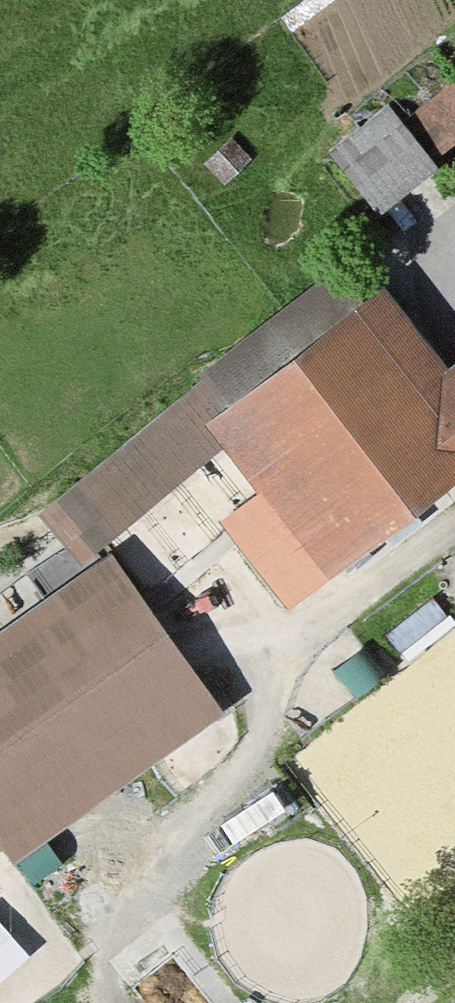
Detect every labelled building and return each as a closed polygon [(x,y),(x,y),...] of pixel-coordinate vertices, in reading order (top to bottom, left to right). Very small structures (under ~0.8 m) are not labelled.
[(335,151),(376,201),(426,161),(422,156),(454,130),(454,85),(454,84),(399,128),(385,111),(335,151)] [(233,133),(206,159),(227,181),(254,154),(233,133)] [(242,412),(242,411),(278,457),(308,495),(283,514),(321,563),(454,459),(454,375),(426,397),(332,276),(239,347),(248,359),(218,382),(242,412)] [(231,401),(212,378),(80,488),(98,511),(231,401)] [(98,511),(80,488),(66,499),(104,545),(249,424),(231,401),(98,511)] [(308,495),(278,457),(230,494),(298,581),(321,563),(283,514),(308,495)] [(127,589),(103,555),(0,628),(0,678),(127,589)] [(0,678),(0,840),(9,853),(212,709),(127,589),(0,678)] [(35,946),(0,905),(0,976),(35,946)]
